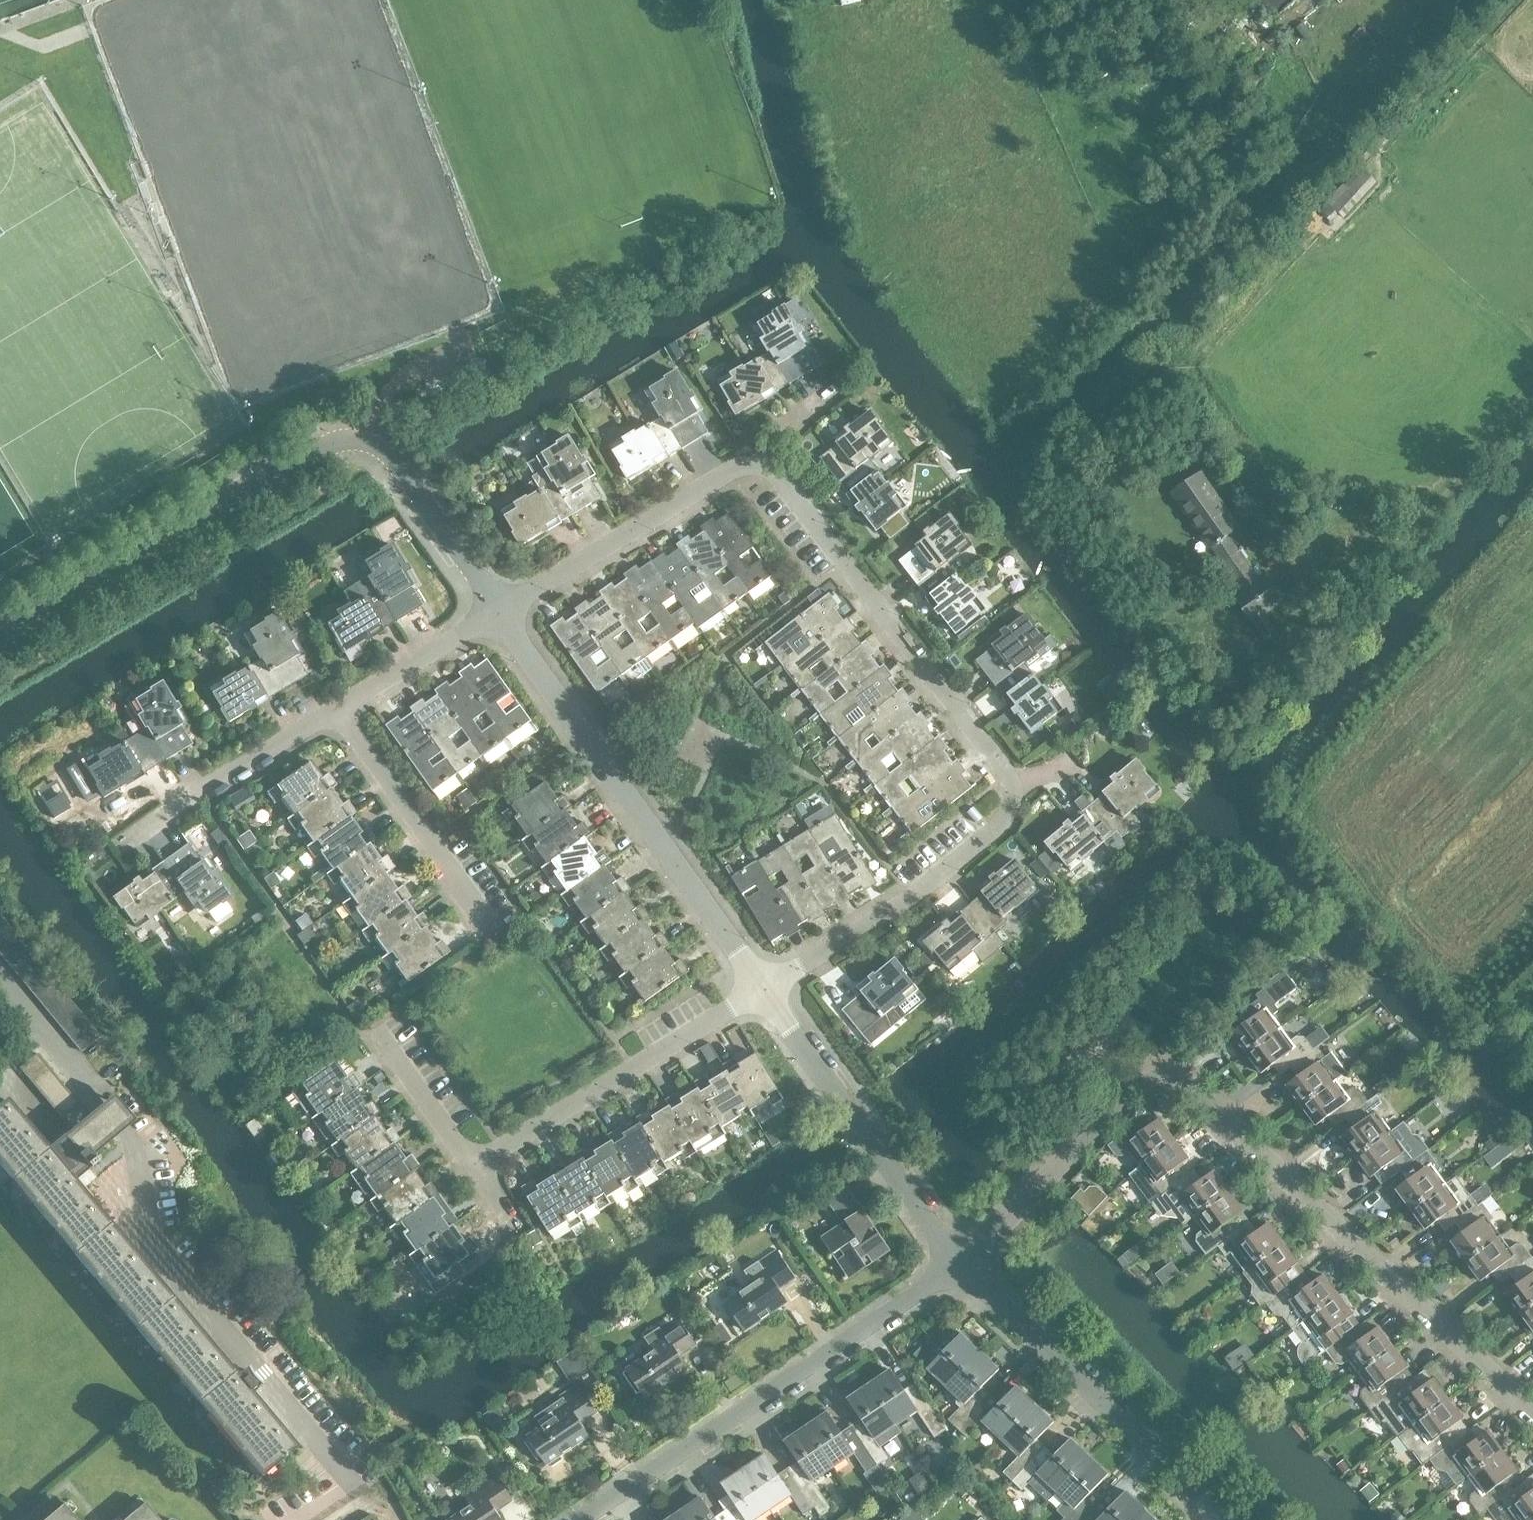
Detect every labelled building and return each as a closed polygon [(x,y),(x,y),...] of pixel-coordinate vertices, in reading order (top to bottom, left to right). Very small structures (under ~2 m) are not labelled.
[(1339,212),(1345,217),(1378,181),(1365,170),(1349,188),(1344,183),(1327,201),(1328,202),(1320,210),(1331,220),(1339,212)] [(772,351),(791,382),(817,366),(799,336),(805,333),(798,322),(807,317),(795,298),(781,307),(782,308),(760,322),(768,334),(763,338),(771,351),(772,351)] [(791,382),(772,351),(771,351),(745,367),(740,358),(727,366),(732,375),(735,380),(722,387),(738,414),(791,382)] [(663,416),(682,448),(709,432),(688,396),(692,394),(678,371),(651,388),(659,400),(654,403),(662,416),(663,416)] [(406,425),(412,420),(406,410),(399,415),(406,425)] [(839,482),(869,458),(881,449),(878,444),(889,435),(869,410),(848,426),(852,431),(819,456),(839,482)] [(625,445),(613,452),(630,480),(682,448),(663,416),(622,440),(625,445)] [(585,459),(571,436),(544,452),(551,465),(546,468),(533,475),(542,489),(554,482),(554,481),(555,481),(574,513),(601,497),(589,478),(597,473),(587,457),(585,459)] [(869,458),(839,482),(876,530),(902,510),(892,498),(897,494),(869,458)] [(1238,551),(1227,535),(1239,527),(1201,473),(1172,493),(1210,547),(1212,546),(1235,580),(1253,568),(1240,549),(1238,551)] [(522,545),(574,513),(555,481),(554,481),(554,482),(542,489),(515,505),(518,511),(506,518),(522,545)] [(749,593),(750,593),(771,578),(777,587),(781,585),(730,512),(705,530),(749,593)] [(919,585),(949,561),(962,551),(958,547),(969,538),(950,514),(929,530),(932,534),(900,560),(919,585)] [(749,593),(705,530),(680,547),(724,610),(725,610),(746,595),(753,604),(756,602),(750,593),(749,593)] [(422,605),(400,568),(403,566),(390,544),(363,560),(371,573),(366,576),(354,583),(357,588),(346,595),(351,604),(375,590),(394,622),(422,605)] [(680,547),(656,564),(700,628),(700,627),(722,612),(729,622),(732,619),(725,610),(724,610),(680,547)] [(700,628),(656,564),(653,560),(628,578),(672,640),(673,640),(694,625),(701,634),(704,632),(700,627),(700,628)] [(949,561),(919,585),(956,632),(981,613),(972,601),(977,597),(949,561)] [(1253,568),(1235,580),(1244,591),(1235,598),(1251,621),(1253,619),(1262,632),(1271,626),(1276,634),(1277,633),(1263,613),(1281,600),(1265,577),(1261,580),(1253,568)] [(672,640),(628,578),(604,595),(648,658),(670,643),(676,652),(680,649),(673,640),(672,640)] [(340,619),(335,622),(328,626),(344,653),(394,622),(375,590),(351,604),(336,613),(340,619)] [(604,595),(579,612),(623,675),(624,674),(645,660),(651,669),(655,667),(648,658),(604,595)] [(783,666),(844,619),(826,596),(765,642),(782,664),(773,671),(775,674),(784,667),(783,666)] [(623,675),(579,612),(554,630),(598,692),(620,677),(627,686),(631,684),(624,674),(623,675)] [(1046,637),(1027,613),(1006,629),(1009,634),(977,659),(996,684),(1026,661),(1029,665),(1058,642),(1051,633),(1046,637)] [(261,658),(280,691),(307,675),(286,640),(291,637),(277,614),(250,630),(258,642),(253,645),(261,658)] [(801,690),(862,643),(844,619),(783,666),(784,667),(800,688),(790,695),(792,698),(798,694),(802,691),(801,690)] [(820,714),(881,667),(862,643),(801,690),(802,691),(804,694),(819,712),(809,719),(812,722),(821,715),(820,714)] [(226,687),(214,694),(213,695),(229,721),(280,691),(261,658),(223,682),(226,687)] [(463,677),(508,739),(529,724),(536,734),(540,731),(513,694),(488,659),(474,669),(471,665),(460,673),(463,677)] [(1054,696),(1029,665),(1026,661),(996,684),(1004,694),(1033,731),(1058,712),(1048,700),(1054,696)] [(839,738),(899,691),(881,667),(820,714),(821,715),(836,735),(827,743),(830,746),(839,739),(839,738)] [(515,748),(508,739),(463,677),(450,686),(447,682),(436,690),(438,694),(483,756),(504,741),(511,751),(515,748)] [(163,683),(143,694),(135,698),(143,712),(137,715),(145,729),(164,761),(192,744),(172,708),(176,705),(163,683)] [(857,761),(918,714),(899,691),(839,738),(839,739),(855,760),(846,767),(848,770),(858,763),(857,761)] [(414,712),(459,774),(480,759),(487,768),(490,766),(483,756),(438,694),(425,704),(422,700),(411,708),(414,712)] [(465,783),(459,774),(414,712),(401,721),(398,717),(386,726),(433,792),(455,776),(462,785),(465,783)] [(875,785),(936,738),(918,714),(857,761),(858,763),(874,783),(864,790),(867,794),(876,787),(875,785)] [(164,761),(145,729),(97,758),(100,763),(86,771),(102,798),(164,761)] [(894,809),(955,762),(936,738),(875,785),(876,787),(892,807),(883,814),(885,817),(895,810),(894,809)] [(527,747),(519,752),(527,763),(534,757),(527,747)] [(1120,836),(1138,821),(1131,813),(1148,799),(1143,793),(1156,783),(1135,759),(1115,776),(1119,780),(1093,802),(1116,832),(1117,831),(1120,836)] [(286,819),(331,789),(337,785),(328,772),(322,776),(311,761),(267,792),(275,804),(282,799),(291,812),(284,816),(286,819)] [(518,761),(509,768),(516,777),(525,771),(518,761)] [(894,809),(895,810),(910,831),(901,838),(904,841),(974,787),(955,762),(894,809)] [(567,811),(573,806),(564,794),(558,798),(547,783),(503,814),(510,825),(516,820),(526,833),(519,838),(522,842),(567,811)] [(234,809),(253,797),(248,787),(228,800),(234,809)] [(349,817),(355,813),(347,801),(342,805),(331,789),(286,819),(295,831),(302,826),(310,838),(303,843),(306,847),(349,817)] [(468,789),(457,796),(467,810),(477,802),(468,789)] [(1080,861),(1116,832),(1093,802),(1047,841),(1067,866),(1077,858),(1080,861)] [(543,869),(587,838),(592,834),(583,821),(577,825),(567,811),(522,842),(530,852),(536,848),(546,861),(539,865),(543,869)] [(810,830),(851,895),(876,880),(835,814),(813,828),(807,818),(803,821),(809,831),(810,830)] [(369,844),(375,840),(366,828),(360,832),(349,817),(306,847),(314,859),(321,854),(330,867),(323,871),(325,874),(369,844)] [(825,911),(851,895),(810,830),(809,831),(788,844),(781,834),(777,836),(783,846),(785,845),(825,911)] [(606,866),(612,861),(603,848),(597,853),(587,838),(543,869),(550,880),(556,875),(565,887),(558,892),(562,897),(606,866)] [(188,843),(162,862),(185,892),(193,904),(197,901),(206,914),(208,912),(216,923),(232,911),(225,901),(233,895),(217,873),(213,877),(188,843)] [(386,874),(394,868),(386,856),(380,860),(369,844),(325,874),(334,886),(340,882),(349,894),(340,901),(342,904),(386,874)] [(800,926),(825,911),(785,845),(783,846),(762,859),(756,850),(752,852),(758,862),(759,861),(800,926)] [(773,943),(800,926),(759,861),(758,862),(736,876),(729,866),(726,868),(773,943)] [(998,881),(972,903),(997,932),(1008,923),(1004,918),(1028,899),(1024,894),(1035,884),(1015,861),(995,878),(998,881)] [(162,862),(114,896),(132,922),(143,914),(147,919),(185,892),(162,862)] [(581,924),(625,893),(631,888),(623,876),(617,881),(606,866),(562,897),(569,907),(575,902),(584,915),(578,920),(581,924)] [(405,902),(410,898),(402,885),(396,889),(386,874),(342,904),(350,916),(356,911),(365,924),(359,928),(361,932),(405,902)] [(645,920),(651,916),(642,903),(636,908),(625,893),(581,924),(589,934),(595,930),(604,942),(598,947),(601,952),(645,920)] [(425,929),(430,926),(421,913),(416,917),(405,902),(361,932),(369,943),(376,939),(384,952),(378,956),(381,960),(425,929)] [(981,961),(1003,943),(995,934),(997,932),(972,903),(925,941),(946,966),(956,958),(960,963),(973,952),(981,961)] [(0,921),(0,937),(10,928),(2,919),(0,921)] [(620,979),(665,948),(671,943),(662,931),(656,935),(645,920),(601,952),(608,961),(614,956),(624,969),(617,974),(620,979)] [(17,937),(10,928),(0,937),(0,952),(17,937)] [(425,929),(381,960),(389,971),(395,966),(404,979),(398,984),(400,987),(449,953),(441,940),(435,944),(425,929)] [(0,952),(0,953),(7,961),(25,947),(17,937),(0,952)] [(15,970),(33,956),(25,947),(7,961),(15,970)] [(665,948),(620,979),(628,990),(635,985),(644,998),(637,1002),(641,1007),(691,971),(682,958),(675,963),(665,948)] [(914,957),(923,968),(932,960),(923,949),(914,957)] [(33,956),(15,970),(22,980),(40,965),(33,956)] [(904,965),(913,976),(922,968),(914,957),(904,965)] [(879,983),(843,1011),(862,1035),(863,1035),(872,1046),(904,1020),(895,1008),(906,1000),(903,996),(915,986),(895,961),(874,977),(879,983)] [(30,989),(48,974),(40,965),(22,980),(30,989)] [(1245,1052),(1280,1026),(1270,1013),(1276,1008),(1273,1004),(1296,986),(1282,968),(1260,985),(1262,987),(1254,993),(1257,997),(1247,1005),(1255,1015),(1231,1033),(1245,1052)] [(48,974),(30,989),(37,998),(55,983),(48,974)] [(55,983),(37,998),(45,1007),(63,992),(55,983)] [(52,1016),(70,1001),(63,992),(45,1007),(52,1016)] [(60,1025),(78,1011),(70,1001),(52,1016),(60,1025)] [(78,1011),(60,1025),(67,1034),(85,1020),(78,1011)] [(75,1044),(93,1029),(85,1020),(67,1034),(75,1044)] [(1280,1026),(1245,1052),(1261,1072),(1273,1063),(1280,1072),(1290,1065),(1316,1045),(1312,1047),(1303,1035),(1295,1034),(1289,1038),(1280,1026)] [(93,1029),(75,1044),(82,1053),(95,1042),(100,1038),(93,1029)] [(1290,1065),(1291,1065),(1298,1075),(1285,1084),(1301,1104),(1335,1078),(1345,1071),(1330,1051),(1324,1055),(1316,1045),(1290,1065)] [(725,1065),(728,1071),(756,1117),(761,1115),(757,1109),(771,1100),(775,1106),(785,1100),(758,1054),(740,1064),(736,1058),(725,1065)] [(36,1055),(19,1069),(72,1132),(62,1141),(61,1140),(46,1152),(4,1102),(0,1106),(0,1169),(258,1478),(295,1447),(251,1394),(258,1384),(246,1370),(234,1375),(78,1188),(100,1169),(91,1157),(111,1141),(121,1132),(133,1122),(114,1098),(104,1106),(89,1119),(36,1055)] [(310,1120),(355,1088),(361,1084),(352,1072),(347,1076),(336,1061),(334,1062),(291,1093),(310,1120)] [(745,1124),(756,1117),(728,1071),(711,1082),(707,1076),(695,1082),(699,1089),(727,1135),(731,1132),(728,1126),(742,1118),(745,1124)] [(1345,1091),(1335,1078),(1301,1104),(1316,1124),(1328,1115),(1335,1125),(1371,1098),(1370,1097),(1367,1100),(1358,1088),(1350,1087),(1345,1091)] [(330,1148),(375,1116),(381,1112),(372,1100),(366,1104),(355,1088),(310,1120),(330,1148)] [(716,1141),(727,1135),(699,1089),(683,1099),(679,1092),(666,1100),(670,1107),(698,1153),(703,1150),(699,1144),(713,1136),(716,1141)] [(1371,1098),(1335,1125),(1336,1125),(1346,1118),(1352,1127),(1340,1136),(1355,1156),(1390,1130),(1376,1112),(1380,1110),(1371,1098)] [(1139,1164),(1174,1138),(1146,1101),(1135,1112),(1134,1120),(1127,1125),(1127,1130),(1108,1145),(1115,1155),(1122,1156),(1129,1151),(1139,1164)] [(687,1159),(698,1153),(670,1107),(653,1117),(650,1111),(638,1118),(641,1124),(669,1170),(674,1168),(670,1162),(684,1154),(687,1159)] [(395,1144),(401,1140),(391,1127),(385,1132),(375,1116),(330,1148),(350,1176),(395,1144)] [(658,1177),(669,1170),(641,1124),(625,1134),(621,1128),(610,1135),(614,1141),(613,1141),(641,1188),(645,1185),(642,1179),(655,1171),(658,1177)] [(1390,1177),(1426,1150),(1425,1149),(1422,1152),(1413,1140),(1405,1139),(1400,1143),(1390,1130),(1355,1156),(1371,1176),(1383,1167),(1390,1177)] [(1151,1201),(1183,1177),(1176,1168),(1189,1158),(1174,1138),(1139,1164),(1148,1177),(1142,1182),(1141,1188),(1151,1201)] [(630,1194),(641,1188),(613,1141),(596,1152),(593,1145),(581,1152),(585,1159),(612,1205),(617,1202),(613,1197),(627,1189),(630,1194)] [(414,1172),(420,1167),(411,1155),(405,1159),(395,1144),(350,1176),(369,1203),(414,1172)] [(1426,1150),(1390,1177),(1400,1169),(1407,1179),(1395,1188),(1410,1208),(1444,1182),(1431,1164),(1435,1162),(1426,1150)] [(601,1212),(612,1205),(585,1159),(568,1169),(564,1162),(551,1170),(555,1177),(583,1223),(587,1220),(584,1214),(597,1206),(601,1212)] [(1201,1180),(1193,1170),(1183,1177),(1151,1201),(1160,1214),(1178,1216),(1183,1223),(1228,1190),(1213,1171),(1201,1180)] [(433,1199),(439,1194),(430,1182),(424,1187),(414,1172),(369,1203),(377,1214),(384,1209),(393,1222),(386,1226),(389,1230),(433,1199)] [(572,1229),(583,1223),(555,1177),(539,1187),(534,1180),(522,1187),(554,1240),(559,1238),(555,1232),(569,1223),(572,1229)] [(1454,1221),(1477,1204),(1468,1192),(1460,1191),(1454,1195),(1444,1182),(1410,1208),(1425,1228),(1437,1219),(1444,1228),(1454,1221)] [(1089,1216),(1108,1196),(1098,1186),(1089,1186),(1084,1191),(1081,1188),(1071,1198),(1089,1216)] [(850,1278),(889,1252),(878,1235),(877,1236),(857,1206),(859,1205),(847,1187),(827,1201),(839,1219),(853,1209),(858,1216),(823,1239),(850,1278)] [(1206,1253),(1237,1230),(1230,1220),(1243,1210),(1228,1190),(1183,1223),(1183,1224),(1195,1215),(1205,1228),(1198,1233),(1197,1241),(1206,1253)] [(453,1227),(459,1222),(450,1210),(444,1214),(433,1199),(389,1230),(397,1241),(404,1236),(413,1249),(406,1254),(409,1258),(453,1227)] [(1465,1260),(1500,1234),(1486,1216),(1490,1214),(1480,1201),(1477,1204),(1454,1221),(1455,1222),(1462,1231),(1450,1240),(1465,1260)] [(1245,1271),(1283,1243),(1268,1222),(1255,1232),(1248,1222),(1238,1230),(1237,1230),(1206,1253),(1207,1254),(1218,1245),(1225,1255),(1230,1251),(1245,1271)] [(453,1227),(409,1258),(434,1293),(464,1272),(458,1264),(478,1250),(469,1237),(463,1242),(453,1227)] [(1532,1256),(1532,1255),(1532,1256),(1523,1244),(1515,1243),(1509,1247),(1500,1234),(1465,1260),(1480,1280),(1492,1271),(1500,1281),(1532,1256)] [(1265,1301),(1292,1282),(1285,1272),(1298,1262),(1283,1243),(1245,1271),(1244,1272),(1253,1284),(1252,1293),(1261,1305),(1265,1301)] [(778,1291),(796,1279),(776,1250),(744,1272),(753,1285),(727,1303),(745,1331),(786,1303),(778,1291)] [(1532,1303),(1532,1256),(1500,1281),(1510,1274),(1517,1283),(1505,1292),(1520,1312),(1532,1303)] [(1292,1328),(1338,1295),(1323,1275),(1310,1284),(1303,1274),(1292,1282),(1265,1301),(1275,1314),(1284,1316),(1292,1328)] [(1338,1295),(1292,1328),(1302,1342),(1298,1349),(1298,1353),(1300,1358),(1305,1366),(1316,1358),(1326,1351),(1325,1350),(1347,1334),(1340,1324),(1353,1315),(1338,1295)] [(1520,1312),(1532,1329),(1532,1303),(1520,1312)] [(680,1357),(696,1346),(677,1317),(644,1339),(653,1352),(626,1369),(646,1398),(688,1370),(680,1357)] [(1358,1326),(1347,1334),(1325,1350),(1326,1351),(1335,1363),(1342,1364),(1349,1360),(1358,1372),(1393,1346),(1378,1326),(1365,1336),(1358,1326)] [(946,1387),(980,1352),(961,1333),(944,1351),(930,1337),(914,1355),(927,1368),(946,1387)] [(1393,1346),(1358,1372),(1368,1385),(1362,1390),(1360,1397),(1370,1410),(1402,1386),(1395,1376),(1408,1366),(1393,1346)] [(980,1352),(946,1387),(964,1404),(949,1420),(959,1429),(984,1403),(976,1395),(999,1370),(980,1352)] [(891,1371),(870,1385),(898,1425),(918,1411),(936,1437),(947,1430),(921,1392),(911,1399),(891,1371)] [(1412,1378),(1402,1386),(1370,1410),(1371,1411),(1371,1410),(1374,1415),(1387,1417),(1400,1434),(1448,1398),(1433,1379),(1420,1388),(1412,1378)] [(580,1424),(597,1413),(578,1384),(545,1406),(554,1418),(527,1436),(547,1465),(589,1437),(580,1424)] [(870,1385),(850,1399),(869,1428),(858,1435),(879,1465),(890,1458),(882,1447),(903,1433),(870,1385)] [(984,1403),(959,1429),(968,1438),(983,1422),(1002,1440),(1036,1405),(1016,1387),(993,1411),(984,1403)] [(1425,1461),(1457,1437),(1450,1428),(1463,1418),(1448,1398),(1400,1434),(1410,1447),(1416,1449),(1425,1461)] [(1036,1405),(1002,1440),(1020,1457),(1004,1473),(1014,1482),(1040,1455),(1031,1447),(1055,1423),(1036,1405)] [(828,1413),(807,1427),(835,1468),(856,1454),(868,1473),(879,1465),(858,1435),(848,1442),(828,1413)] [(807,1427),(787,1441),(806,1470),(796,1477),(821,1515),(831,1508),(814,1482),(835,1468),(807,1427)] [(1457,1437),(1425,1461),(1426,1462),(1430,1459),(1437,1470),(1446,1472),(1456,1485),(1502,1450),(1487,1431),(1475,1440),(1467,1430),(1457,1437)] [(1040,1455),(1014,1482),(1023,1491),(1038,1474),(1057,1492),(1090,1457),(1072,1439),(1048,1464),(1040,1455)] [(1502,1450),(1456,1485),(1468,1477),(1477,1489),(1471,1494),(1470,1500),(1480,1514),(1497,1502),(1497,1501),(1512,1490),(1505,1481),(1518,1471),(1502,1450)] [(766,1455),(744,1469),(772,1510),(792,1496),(805,1516),(817,1508),(796,1477),(786,1484),(766,1455)] [(1057,1492),(1074,1509),(1063,1519),(1082,1519),(1094,1507),(1086,1499),(1109,1475),(1090,1457),(1057,1492)] [(723,1484),(742,1513),(732,1519),(733,1519),(757,1519),(772,1510),(744,1469),(723,1484)] [(513,1501),(494,1472),(461,1494),(470,1507),(450,1519),(502,1519),(497,1512),(513,1501)] [(1512,1490),(1497,1501),(1497,1502),(1506,1513),(1510,1510),(1517,1519),(1532,1519),(1532,1490),(1530,1493),(1522,1482),(1512,1490)] [(1082,1519),(1133,1519),(1144,1509),(1126,1491),(1103,1515),(1094,1507),(1082,1519)] [(681,1511),(687,1519),(718,1519),(702,1497),(681,1511)] [(144,1502),(123,1519),(160,1519),(144,1502)] [(63,1504),(43,1519),(76,1519),(63,1504)] [(1133,1519),(1156,1519),(1144,1509),(1133,1519)] [(669,1519),(687,1519),(681,1511),(669,1519)]
